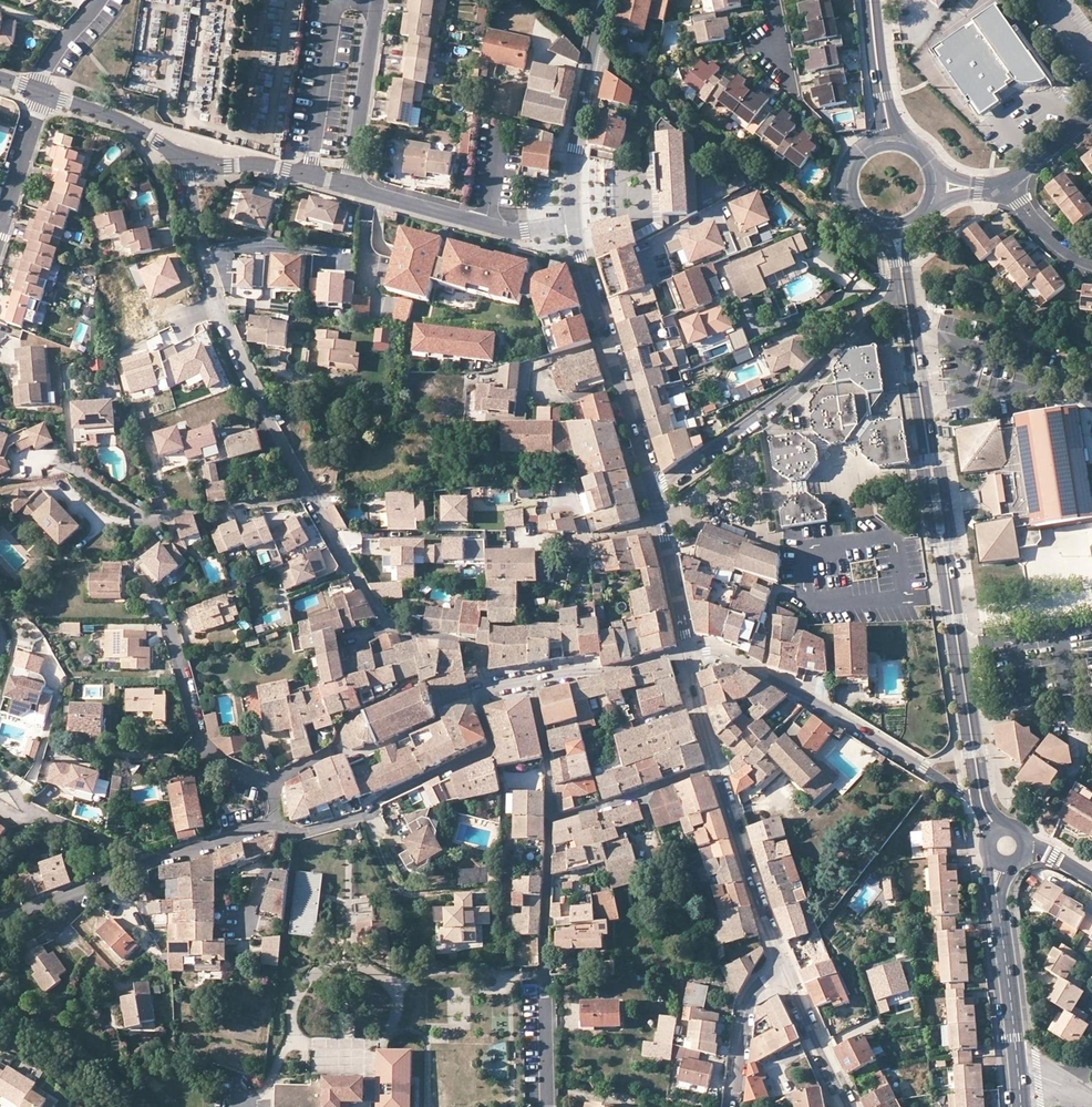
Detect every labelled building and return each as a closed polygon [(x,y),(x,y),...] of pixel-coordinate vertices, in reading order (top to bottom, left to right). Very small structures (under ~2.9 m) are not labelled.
[(127,88),(154,93),(158,70),(164,71),(165,61),(144,57),(155,49),(163,8),(190,13),(183,12),(174,57),(184,59),(182,69),(193,82),(185,81),(183,90),(210,124),(233,0),(143,0),(127,88)] [(251,132),(271,134),(287,2),(272,0),(267,0),(251,132)] [(414,1),(409,0),(407,14),(433,19),(436,0),(415,0),(414,1)] [(623,4),(618,25),(648,32),(651,18),(665,21),(670,0),(624,0),(623,4)] [(717,12),(724,11),(742,7),(741,0),(715,0),(717,12)] [(835,0),(808,0),(809,3),(800,5),(802,16),(808,15),(810,24),(835,19),(831,1),(835,0)] [(930,1),(939,9),(946,0),(929,0),(930,1)] [(489,4),(481,3),(478,25),(486,26),(489,4)] [(989,12),(942,45),(941,43),(930,50),(935,57),(936,55),(975,110),(998,95),(1015,83),(1019,85),(1024,86),(1029,87),(1037,86),(1045,83),(1048,81),(1017,36),(1020,33),(1017,28),(1013,31),(999,10),(1000,9),(997,4),(988,10),(989,12)] [(726,20),(724,11),(717,12),(719,21),(726,20)] [(719,21),(717,12),(691,17),(693,28),(698,27),(701,45),(727,40),(725,31),(730,30),(728,19),(726,20),(719,21)] [(442,20),(433,19),(407,14),(405,27),(410,28),(409,36),(412,37),(433,40),(438,41),(442,20)] [(2,39),(0,45),(14,47),(18,24),(5,21),(6,17),(0,16),(0,38),(2,39)] [(839,37),(835,19),(810,24),(811,33),(806,34),(808,45),(816,43),(818,51),(836,47),(844,45),(842,36),(839,37)] [(486,26),(478,25),(477,35),(485,36),(486,26)] [(530,39),(491,30),(484,60),(523,70),(530,39)] [(1052,78),(1020,33),(1017,36),(1048,81),(1052,78)] [(557,41),(565,49),(570,42),(563,34),(557,41)] [(430,62),(433,40),(412,37),(411,46),(406,45),(404,58),(430,62)] [(475,47),(483,49),(484,40),(476,39),(475,47)] [(581,53),(570,42),(565,49),(561,54),(578,64),(581,53)] [(840,65),(836,47),(818,51),(811,52),(813,62),(807,62),(809,73),(819,72),(821,79),(846,74),(844,65),(840,65)] [(426,84),(430,62),(404,58),(402,71),(407,72),(405,81),(416,83),(426,84)] [(714,94),(722,84),(715,79),(722,70),(714,64),(710,68),(702,62),(686,83),(702,95),(700,98),(707,104),(714,94)] [(655,66),(643,63),(641,75),(652,84),(655,66)] [(576,75),(536,66),(524,116),(564,126),(576,75)] [(616,76),(609,72),(602,100),(631,107),(634,92),(629,87),(624,84),(616,76)] [(848,84),(846,74),(821,79),(823,88),(816,90),(812,91),(814,100),(821,99),(822,109),(848,104),(844,85),(848,84)] [(722,84),(714,94),(722,99),(720,102),(736,114),(751,93),(744,88),(748,83),(739,76),(733,84),(726,79),(722,84)] [(821,79),(814,81),(816,90),(823,88),(821,79)] [(413,105),(416,83),(405,81),(396,80),(394,88),(390,88),(388,102),(413,105)] [(751,93),(736,114),(751,126),(753,123),(761,129),(772,115),(764,109),(767,105),(770,101),(762,94),(759,99),(751,93)] [(1005,104),(998,95),(975,110),(982,120),(1005,104)] [(413,108),(413,105),(388,102),(386,113),(391,114),(389,124),(391,125),(419,128),(421,110),(413,108)] [(775,111),(767,105),(764,109),(772,115),(775,111)] [(772,115),(761,129),(757,134),(763,139),(766,136),(781,148),(791,134),(794,131),(796,128),(789,122),(793,118),(784,111),(778,119),(772,115)] [(755,136),(757,134),(761,129),(753,123),(751,126),(736,114),(732,118),(755,136)] [(859,130),(866,129),(865,118),(857,119),(859,130)] [(629,126),(598,119),(591,145),(622,153),(629,126)] [(663,197),(664,215),(689,213),(688,199),(687,180),(686,159),(684,136),(664,120),(658,126),(661,156),(656,156),(658,197),(663,197)] [(465,123),(464,135),(471,136),(473,125),(465,123)] [(527,143),(524,168),(549,171),(554,136),(519,125),(516,142),(527,143)] [(684,131),(684,136),(686,159),(687,180),(688,199),(689,213),(689,217),(700,212),(696,140),(684,131)] [(801,136),(794,131),(791,134),(798,140),(801,136)] [(791,134),(781,148),(778,151),(801,169),(817,148),(810,143),(813,139),(804,132),(801,136),(798,140),(791,134)] [(71,149),(73,139),(58,135),(55,144),(71,149)] [(471,136),(464,135),(463,135),(460,155),(469,156),(471,136)] [(776,154),(778,151),(781,148),(766,136),(763,139),(761,142),(776,154)] [(433,146),(408,142),(403,173),(415,175),(415,177),(439,181),(440,175),(449,176),(452,155),(432,152),(433,146)] [(59,172),(81,179),(85,168),(77,165),(80,156),(54,148),(51,157),(58,160),(63,161),(59,172)] [(1083,161),(1091,173),(1091,154),(1083,161)] [(665,231),(664,215),(663,197),(658,197),(656,156),(651,157),(655,224),(633,236),(634,247),(665,231)] [(58,160),(54,170),(59,172),(63,161),(58,160)] [(615,168),(629,170),(630,165),(615,162),(615,168)] [(549,171),(524,168),(523,176),(548,179),(549,171)] [(61,196),(82,202),(85,191),(78,189),(81,179),(59,172),(54,170),(51,181),(59,184),(64,185),(61,196)] [(1066,175),(1047,190),(1061,208),(1080,193),(1066,175)] [(151,180),(139,185),(142,193),(154,188),(151,180)] [(746,181),(728,190),(731,195),(748,186),(746,181)] [(56,194),(61,196),(64,185),(59,184),(56,194)] [(236,188),(235,194),(241,196),(238,208),(234,222),(265,230),(272,204),(252,197),(254,188),(242,184),(236,188)] [(1080,193),(1061,208),(1076,227),(1091,214),(1091,209),(1080,193)] [(231,206),(238,208),(241,196),(235,194),(231,206)] [(770,222),(759,194),(732,205),(738,220),(727,224),(730,232),(739,253),(753,248),(750,239),(760,235),(757,227),(770,222)] [(47,213),(69,220),(72,211),(78,213),(82,202),(61,196),(57,205),(53,204),(45,201),(42,211),(47,213)] [(310,204),(302,202),(297,220),(306,223),(308,219),(334,226),(333,230),(344,233),(349,214),(340,211),(341,208),(311,200),(310,204)] [(158,206),(151,207),(152,216),(159,215),(158,206)] [(42,211),(38,222),(43,224),(47,213),(42,211)] [(140,211),(129,213),(131,223),(135,222),(142,221),(140,211)] [(398,216),(387,212),(385,219),(396,222),(398,216)] [(27,230),(62,241),(69,220),(47,213),(43,224),(38,222),(31,219),(27,230)] [(138,233),(135,222),(131,223),(123,225),(120,214),(94,220),(97,233),(105,231),(107,240),(123,236),(138,233)] [(634,247),(633,236),(629,219),(619,221),(626,251),(634,247)] [(619,221),(591,227),(593,237),(594,242),(599,261),(626,251),(619,221)] [(720,236),(715,222),(680,236),(681,237),(667,243),(671,253),(685,248),(690,262),(725,248),(729,258),(737,254),(739,253),(730,232),(720,236)] [(757,227),(760,235),(773,229),(770,222),(757,227)] [(977,225),(962,237),(983,262),(994,253),(1005,245),(1000,238),(996,241),(992,244),(983,232),(977,225)] [(987,229),(983,232),(992,244),(996,241),(987,229)] [(33,254),(55,261),(62,241),(27,230),(24,241),(31,243),(36,245),(33,254)] [(105,231),(97,233),(99,242),(107,240),(105,231)] [(138,233),(123,236),(126,248),(132,246),(135,256),(162,250),(160,240),(152,241),(147,242),(144,231),(138,233)] [(412,233),(404,231),(402,240),(409,242),(412,233)] [(409,242),(402,240),(390,283),(397,285),(395,294),(421,301),(423,292),(431,294),(434,284),(441,286),(447,264),(440,262),(445,243),(412,233),(409,242)] [(809,249),(802,234),(740,262),(754,294),(754,295),(768,289),(764,279),(769,276),(771,271),(777,268),(783,270),(797,264),(794,256),(809,249)] [(1014,238),(1005,245),(994,253),(1009,271),(1028,256),(1014,238)] [(28,252),(33,254),(36,245),(31,243),(28,252)] [(460,247),(452,244),(450,251),(458,253),(460,247)] [(450,251),(447,264),(441,286),(470,294),(472,285),(483,288),(495,291),(492,300),(521,308),(523,297),(528,277),(531,266),(499,258),(498,264),(491,262),(484,260),(485,254),(460,247),(458,253),(450,251)] [(626,251),(599,261),(611,300),(646,289),(639,263),(637,258),(635,249),(634,247),(626,251)] [(840,259),(826,249),(819,259),(833,268),(840,259)] [(33,254),(28,252),(25,264),(30,265),(33,254)] [(55,261),(33,254),(30,265),(25,264),(17,261),(14,270),(48,281),(55,261)] [(265,256),(255,256),(255,261),(241,261),(233,260),(233,273),(239,273),(238,289),(253,289),(253,287),(264,288),(265,256)] [(1037,268),(1028,256),(1009,271),(1024,290),(1033,283),(1052,268),(1046,260),(1037,268)] [(304,259),(274,257),(272,289),(302,291),(304,259)] [(642,262),(639,263),(646,289),(650,288),(642,262)] [(740,262),(730,267),(744,298),(754,294),(740,262)] [(688,274),(654,287),(661,312),(663,319),(685,311),(686,313),(713,301),(705,279),(718,274),(713,263),(688,274)] [(554,265),(551,275),(555,274),(554,273),(565,270),(564,267),(554,265)] [(571,272),(569,268),(565,270),(554,273),(555,274),(551,275),(544,277),(544,276),(536,278),(537,281),(542,298),(558,293),(555,280),(572,276),(571,272)] [(771,271),(769,276),(783,270),(777,268),(771,271)] [(1067,287),(1052,268),(1033,283),(1048,302),(1067,287)] [(48,281),(14,270),(11,282),(18,284),(23,285),(20,295),(33,299),(41,302),(48,281)] [(581,309),(582,309),(581,304),(578,296),(577,294),(576,294),(573,284),(574,284),(574,282),(572,276),(555,280),(558,293),(542,298),(544,306),(543,306),(548,323),(555,321),(553,317),(570,312),(570,313),(581,309)] [(528,277),(523,297),(530,299),(535,298),(542,321),(545,320),(548,329),(544,330),(547,341),(554,342),(548,323),(543,306),(544,306),(542,298),(537,281),(536,278),(535,279),(528,277)] [(390,283),(388,292),(395,294),(397,285),(390,283)] [(483,288),(472,285),(470,294),(481,297),(483,288)] [(646,289),(611,300),(616,317),(619,326),(661,312),(654,287),(650,288),(646,289)] [(495,291),(483,288),(481,297),(492,300),(495,291)] [(835,294),(830,288),(817,301),(822,306),(835,294)] [(1091,312),(1091,288),(1085,288),(1082,311),(1091,312)] [(343,291),(322,289),(319,316),(340,318),(343,291)] [(429,303),(431,294),(423,292),(421,301),(429,303)] [(33,299),(20,295),(15,294),(11,306),(13,306),(7,324),(24,329),(29,312),(33,299)] [(371,297),(354,295),(352,320),(369,322),(371,297)] [(413,302),(397,298),(393,315),(408,319),(413,302)] [(41,302),(33,299),(29,312),(37,315),(41,302)] [(795,304),(788,307),(791,317),(799,314),(795,304)] [(725,307),(683,324),(691,343),(708,336),(709,338),(727,331),(734,329),(725,307)] [(583,318),(581,309),(570,313),(571,317),(573,321),(583,318)] [(587,324),(585,318),(583,318),(573,321),(571,317),(570,313),(570,312),(553,317),(555,321),(548,323),(554,342),(556,348),(591,338),(587,324)] [(626,347),(628,354),(657,345),(660,355),(674,351),(679,367),(688,364),(682,346),(672,349),(669,340),(673,339),(669,327),(666,328),(663,319),(661,312),(619,326),(622,335),(626,347)] [(393,315),(390,324),(406,326),(408,319),(393,315)] [(252,318),(250,337),(270,339),(269,345),(269,347),(286,348),(289,325),(272,323),(273,320),(252,318)] [(433,331),(433,328),(431,328),(416,326),(413,353),(430,355),(430,352),(433,331)] [(736,335),(734,329),(727,331),(736,352),(751,346),(745,331),(736,335)] [(320,367),(331,368),(331,364),(355,366),(356,354),(358,343),(338,341),(339,332),(318,330),(317,339),(320,340),(319,350),(321,351),(320,367)] [(446,354),(448,333),(433,331),(430,352),(446,354)] [(393,334),(376,332),(374,351),(390,353),(393,334)] [(480,334),(464,332),(464,335),(461,356),(461,359),(477,361),(480,334)] [(464,335),(448,333),(446,354),(461,356),(464,335)] [(497,336),(480,334),(477,361),(493,363),(497,336)] [(673,339),(669,340),(672,349),(682,346),(679,337),(673,339)] [(592,343),(591,338),(556,348),(554,342),(547,341),(551,354),(592,343)] [(813,359),(794,341),(766,353),(774,371),(790,364),(800,373),(813,359)] [(657,345),(628,354),(631,366),(634,376),(664,367),(660,355),(657,345)] [(22,363),(23,382),(24,388),(20,388),(21,406),(49,405),(46,348),(17,350),(18,363),(22,363)] [(754,357),(750,348),(735,354),(739,364),(754,357)] [(831,445),(846,444),(859,426),(871,410),(869,395),(884,392),(878,348),(848,352),(836,369),(838,384),(823,386),(817,395),(815,395),(814,397),(814,398),(810,403),(811,407),(810,408),(810,410),(812,411),(814,426),(813,427),(813,428),(814,429),(815,433),(831,445)] [(664,367),(634,376),(638,387),(640,393),(666,386),(662,372),(679,367),(674,351),(660,355),(664,367)] [(281,353),(272,352),(271,363),(280,364),(281,353)] [(446,354),(430,352),(430,355),(429,359),(445,361),(446,354)] [(595,353),(560,364),(562,370),(557,372),(560,380),(556,381),(558,390),(574,385),(576,391),(604,383),(601,371),(595,353)] [(361,354),(356,354),(355,366),(331,364),(331,368),(360,372),(361,354)] [(446,354),(445,361),(460,363),(461,359),(461,356),(446,354)] [(102,362),(91,363),(91,372),(102,371),(102,362)] [(517,393),(520,363),(500,369),(498,388),(498,391),(517,393)] [(551,366),(556,381),(560,380),(557,372),(562,370),(560,364),(551,366)] [(761,379),(747,384),(750,391),(763,385),(761,379)] [(515,416),(517,393),(498,391),(498,388),(478,385),(476,412),(489,413),(489,414),(515,416)] [(666,386),(640,393),(644,409),(651,430),(654,441),(676,434),(672,422),(676,420),(673,409),(670,399),(666,386)] [(871,410),(884,392),(869,395),(871,410)] [(579,423),(614,424),(617,424),(614,412),(608,394),(574,404),(579,423)] [(687,394),(670,399),(673,409),(690,404),(687,394)] [(119,406),(73,409),(76,446),(88,445),(87,439),(87,433),(121,430),(119,406)] [(541,422),(554,422),(555,409),(555,408),(541,408),(541,422)] [(959,436),(965,473),(988,470),(989,481),(990,486),(985,493),(986,503),(994,508),(994,512),(996,523),(977,525),(983,563),(1020,558),(1019,549),(1043,545),(1040,528),(1086,521),(1088,533),(1091,536),(1091,485),(1089,470),(1085,444),(1079,408),(1015,417),(1017,428),(1002,430),(1001,424),(964,430),(959,436)] [(703,416),(695,419),(697,427),(705,424),(703,416)] [(688,430),(697,427),(695,419),(678,424),(676,420),(672,422),(676,434),(688,430)] [(904,420),(889,422),(906,435),(904,420)] [(515,422),(503,422),(502,452),(554,453),(555,422),(554,422),(541,422),(526,422),(515,422)] [(620,444),(614,424),(579,423),(561,422),(555,422),(554,453),(554,458),(576,450),(580,462),(622,451),(620,444)] [(880,468),(910,464),(906,435),(889,422),(874,424),(861,441),(863,455),(869,460),(869,461),(871,462),(872,462),(880,468)] [(874,424),(859,426),(846,444),(861,441),(874,424)] [(10,447),(19,443),(22,450),(35,445),(37,450),(54,442),(46,425),(30,433),(28,429),(9,438),(0,434),(0,474),(9,471),(4,460),(0,458),(4,450),(10,447)] [(204,449),(220,444),(215,427),(182,435),(180,428),(155,435),(161,456),(186,449),(189,459),(205,455),(204,449)] [(121,436),(121,430),(87,433),(87,439),(121,436)] [(676,434),(654,441),(660,459),(664,474),(704,445),(702,437),(691,440),(688,430),(676,434)] [(208,486),(221,484),(217,464),(263,450),(258,431),(226,439),(227,442),(220,444),(204,449),(205,455),(206,459),(208,464),(203,466),(208,486)] [(800,435),(786,437),(788,453),(773,455),(776,470),(780,473),(780,475),(782,476),(783,475),(792,482),(806,480),(812,471),(814,472),(815,469),(815,468),(819,463),(817,448),(811,444),(811,442),(810,441),(808,442),(800,435)] [(788,453),(786,437),(771,440),(773,455),(788,453)] [(4,460),(10,447),(4,450),(0,458),(4,460)] [(585,480),(627,470),(622,451),(580,462),(585,480)] [(585,480),(588,493),(608,488),(611,496),(614,495),(633,490),(627,470),(585,480)] [(983,504),(994,512),(994,508),(986,503),(985,493),(990,486),(989,481),(981,492),(983,504)] [(558,482),(545,483),(546,496),(559,495),(558,482)] [(208,486),(205,486),(206,495),(209,495),(210,502),(229,499),(227,483),(221,484),(208,486)] [(546,496),(545,483),(536,483),(537,496),(546,496)] [(520,499),(534,499),(534,487),(520,487),(520,499)] [(608,488),(588,493),(594,513),(617,506),(614,495),(611,496),(608,488)] [(43,490),(35,498),(46,509),(54,501),(43,490)] [(633,490),(614,495),(617,506),(622,525),(641,520),(633,490)] [(36,518),(37,519),(63,546),(81,529),(55,501),(54,501),(46,509),(35,498),(31,502),(21,491),(7,505),(17,516),(22,511),(29,504),(40,515),(36,518)] [(415,492),(386,494),(387,503),(376,504),(377,513),(388,512),(389,530),(418,530),(418,522),(426,521),(424,500),(416,501),(415,492)] [(788,505),(781,513),(784,528),(828,522),(826,507),(821,503),(820,502),(819,500),(817,501),(813,497),(809,494),(794,496),(790,502),(789,502),(787,503),(788,505)] [(468,499),(443,499),(443,521),(468,521),(468,499)] [(33,523),(37,519),(36,518),(40,515),(29,504),(22,511),(33,523)] [(336,506),(327,512),(337,529),(349,529),(336,506)] [(614,528),(622,525),(617,506),(594,513),(587,515),(592,533),(598,531),(599,532),(614,528)] [(476,531),(485,531),(484,510),(476,510),(476,531)] [(506,512),(506,533),(524,533),(524,524),(524,518),(524,510),(511,512),(506,512)] [(209,512),(201,513),(202,521),(207,520),(210,520),(209,512)] [(171,540),(183,555),(190,551),(189,548),(186,540),(202,534),(195,515),(177,522),(182,536),(171,540)] [(549,525),(553,524),(551,515),(540,518),(540,519),(540,524),(540,533),(551,533),(549,525)] [(297,517),(275,528),(280,536),(289,552),(310,541),(297,517)] [(266,519),(240,529),(246,544),(248,549),(274,538),(271,530),(266,519)] [(553,524),(549,525),(551,533),(564,534),(578,534),(575,519),(553,524)] [(237,522),(212,532),(221,554),(246,544),(240,529),(237,522)] [(704,534),(702,534),(695,561),(714,569),(735,573),(747,540),(708,525),(704,534)] [(280,536),(275,528),(271,530),(274,538),(280,536)] [(205,542),(202,534),(186,540),(189,548),(205,542)] [(652,535),(628,539),(637,571),(643,571),(660,571),(657,555),(652,535)] [(323,538),(308,546),(312,554),(329,548),(323,538)] [(426,540),(381,539),(381,549),(386,550),(386,567),(392,567),(392,583),(398,583),(415,581),(416,555),(425,556),(426,546),(426,540)] [(599,544),(575,548),(573,559),(591,559),(593,574),(637,571),(628,539),(616,541),(599,544)] [(155,551),(145,560),(160,581),(187,561),(183,555),(171,540),(162,546),(165,550),(158,555),(155,551)] [(465,541),(445,540),(445,545),(445,560),(445,561),(465,562),(465,541)] [(757,544),(747,540),(735,573),(714,569),(695,561),(681,556),(697,635),(724,640),(733,613),(731,613),(738,590),(745,573),(757,544)] [(486,541),(465,541),(465,562),(487,562),(486,551),(486,541)] [(781,554),(757,544),(745,573),(759,578),(778,584),(781,554)] [(436,545),(436,546),(436,560),(445,560),(445,545),(436,545)] [(165,550),(162,546),(155,551),(158,555),(165,550)] [(436,546),(426,546),(425,556),(425,567),(436,567),(436,560),(436,546)] [(294,570),(287,573),(293,588),(337,571),(340,566),(329,548),(312,554),(291,562),(294,570)] [(489,582),(519,582),(537,583),(537,552),(527,552),(486,551),(487,562),(488,577),(489,582)] [(271,562),(274,568),(285,564),(282,558),(271,562)] [(581,565),(591,564),(591,559),(573,559),(571,567),(581,569),(581,565)] [(92,598),(100,598),(100,593),(122,593),(122,567),(104,567),(104,576),(92,576),(92,598)] [(664,587),(660,571),(643,571),(647,590),(664,587)] [(288,590),(293,588),(287,573),(282,575),(288,590)] [(769,598),(771,591),(757,585),(759,578),(745,573),(738,590),(752,595),(748,607),(764,613),(769,598)] [(346,578),(329,584),(335,600),(357,593),(346,578)] [(226,586),(229,593),(243,589),(240,581),(233,584),(226,586)] [(490,620),(491,623),(519,623),(519,582),(489,582),(489,585),(489,593),(490,603),(490,612),(490,620)] [(392,583),(368,584),(371,589),(376,597),(399,595),(398,583),(392,583)] [(595,600),(604,598),(602,583),(593,584),(595,600)] [(647,590),(632,593),(637,619),(670,612),(667,598),(664,587),(647,590)] [(759,630),(767,631),(767,628),(765,627),(766,621),(768,615),(764,613),(748,607),(752,595),(738,590),(731,613),(733,613),(760,624),(759,630)] [(357,593),(335,600),(339,612),(346,629),(346,630),(357,628),(365,626),(380,621),(363,591),(357,593)] [(187,610),(194,629),(203,626),(205,630),(226,623),(225,620),(235,617),(240,615),(237,604),(231,606),(228,596),(187,610)] [(549,610),(562,613),(562,612),(563,607),(564,604),(551,601),(549,610)] [(461,634),(465,602),(457,602),(456,612),(428,608),(424,630),(461,634)] [(490,612),(490,603),(465,602),(461,634),(460,637),(479,639),(482,620),(483,612),(490,612)] [(579,617),(578,606),(563,607),(562,612),(562,613),(563,626),(564,659),(574,657),(583,656),(579,617)] [(795,615),(776,606),(775,612),(775,617),(794,619),(795,615)] [(339,612),(313,621),(316,637),(336,632),(346,629),(339,612)] [(490,620),(490,612),(483,612),(482,620),(479,639),(478,644),(484,645),(492,646),(492,628),(491,623),(490,620)] [(637,619),(614,624),(615,630),(623,661),(634,659),(634,657),(677,647),(672,621),(670,612),(637,619)] [(724,640),(723,642),(734,646),(742,648),(741,651),(751,654),(754,645),(759,630),(760,624),(733,613),(724,640)] [(597,615),(579,617),(583,656),(591,655),(601,653),(602,653),(601,633),(600,619),(598,619),(597,615)] [(799,620),(794,619),(775,617),(774,621),(774,626),(788,629),(785,644),(794,646),(797,631),(799,620)] [(313,621),(300,624),(303,640),(316,637),(313,621)] [(65,634),(81,634),(81,625),(65,625),(65,634)] [(534,628),(521,629),(521,636),(533,636),(531,664),(548,662),(564,659),(563,626),(536,626),(534,628)] [(788,629),(774,626),(772,642),(771,656),(772,656),(782,658),(785,644),(788,629)] [(837,627),(839,685),(849,685),(848,679),(869,678),(868,665),(868,653),(868,647),(867,626),(837,627)] [(492,628),(492,646),(492,657),(491,670),(510,667),(520,666),(518,651),(510,652),(508,630),(492,628)] [(518,651),(520,666),(526,665),(531,664),(533,636),(521,636),(521,629),(508,630),(510,652),(518,651)] [(615,630),(601,633),(602,653),(601,653),(603,667),(614,664),(623,661),(615,630)] [(757,661),(762,663),(766,648),(767,631),(759,630),(754,645),(751,654),(750,657),(757,661)] [(280,636),(278,631),(267,634),(268,639),(280,636)] [(806,633),(797,631),(794,646),(803,649),(806,633)] [(140,641),(147,641),(147,632),(107,632),(107,659),(123,659),(133,660),(133,670),(146,670),(147,649),(140,649),(140,641)] [(316,637),(318,648),(339,643),(336,632),(316,637)] [(799,669),(800,669),(807,670),(829,674),(826,643),(822,641),(806,633),(803,649),(799,669)] [(385,634),(380,637),(385,654),(375,656),(379,672),(394,667),(398,683),(421,675),(420,672),(418,660),(422,659),(419,640),(402,645),(400,636),(385,634)] [(260,644),(258,637),(245,641),(247,648),(260,644)] [(316,637),(303,640),(305,650),(318,648),(316,637)] [(433,641),(419,640),(422,659),(444,657),(441,642),(433,641)] [(464,660),(462,645),(459,644),(441,642),(444,657),(422,659),(418,660),(420,672),(464,660)] [(318,648),(320,658),(341,653),(340,650),(339,643),(318,648)] [(782,658),(772,656),(768,668),(799,675),(800,669),(799,669),(803,649),(794,646),(785,644),(782,658)] [(12,675),(7,691),(21,717),(32,710),(48,715),(52,698),(42,695),(43,691),(45,681),(44,676),(42,674),(39,673),(44,657),(20,650),(15,666),(29,670),(27,679),(12,675)] [(369,653),(359,655),(362,675),(379,672),(375,656),(374,652),(369,653)] [(341,653),(320,658),(326,686),(347,679),(344,668),(341,653)] [(876,653),(868,653),(868,665),(876,665),(876,653)] [(123,670),(133,670),(133,660),(123,659),(123,670)] [(676,674),(671,659),(661,662),(651,665),(656,684),(658,687),(661,687),(667,709),(684,705),(676,674)] [(466,670),(464,660),(420,672),(421,675),(423,684),(429,682),(466,670)] [(644,666),(633,669),(638,688),(656,684),(651,665),(644,666)] [(362,675),(349,679),(352,694),(357,692),(362,691),(365,704),(380,698),(387,696),(385,686),(398,683),(394,667),(379,672),(362,675)] [(733,667),(701,676),(702,683),(705,690),(707,690),(736,681),(743,673),(734,669),(733,667)] [(466,670),(429,682),(437,692),(468,684),(468,681),(480,678),(478,668),(471,670),(466,670)] [(623,672),(603,678),(607,696),(613,706),(622,725),(631,720),(635,719),(634,715),(633,716),(632,713),(630,714),(629,711),(627,707),(623,692),(638,688),(633,669),(623,672)] [(770,687),(743,673),(736,681),(739,691),(735,692),(738,703),(742,702),(749,714),(756,709),(765,702),(777,691),(770,687)] [(589,681),(572,686),(580,726),(582,730),(597,726),(588,700),(600,697),(603,708),(613,706),(607,696),(603,678),(589,681)] [(352,694),(349,679),(347,679),(326,686),(322,688),(332,718),(340,715),(342,721),(346,718),(349,716),(348,712),(343,698),(352,694)] [(289,681),(259,688),(267,734),(295,730),(297,742),(293,743),(297,760),(300,759),(315,754),(305,726),(313,724),(303,694),(306,693),(305,688),(292,692),(289,681)] [(736,681),(707,690),(708,698),(711,709),(728,705),(725,694),(735,692),(739,691),(736,681)] [(399,686),(398,683),(385,686),(387,696),(399,686)] [(557,690),(541,694),(549,733),(565,730),(580,726),(572,686),(557,690)] [(658,687),(638,692),(644,716),(667,709),(661,687),(658,687)] [(306,693),(303,694),(313,724),(316,723),(318,731),(335,724),(332,718),(322,688),(314,691),(306,693)] [(431,688),(366,715),(366,717),(364,718),(363,720),(361,722),(359,724),(359,728),(358,730),(359,733),(359,736),(360,738),(362,740),(367,744),(370,745),(372,745),(375,745),(378,744),(379,746),(440,721),(437,711),(439,711),(435,696),(433,697),(431,688)] [(157,690),(127,691),(128,711),(155,711),(155,721),(168,721),(168,697),(157,697),(157,690)] [(1,711),(21,717),(7,691),(1,711)] [(756,709),(749,714),(759,723),(766,717),(788,698),(781,693),(777,691),(765,702),(756,709)] [(352,694),(343,698),(348,712),(356,709),(363,707),(357,692),(352,694)] [(728,705),(738,703),(735,692),(725,694),(728,705)] [(520,700),(506,704),(522,764),(544,760),(530,697),(520,700)] [(472,701),(454,706),(469,750),(478,746),(487,742),(487,741),(487,740),(472,701)] [(708,710),(707,711),(711,721),(713,721),(716,728),(720,737),(728,730),(733,724),(744,715),(747,715),(749,714),(742,702),(738,703),(728,705),(711,709),(708,710)] [(497,707),(485,710),(499,748),(497,752),(494,759),(494,760),(496,767),(522,764),(506,704),(497,707)] [(72,732),(92,733),(104,733),(104,707),(72,706),(72,732)] [(454,706),(452,707),(451,707),(452,708),(441,712),(445,723),(460,754),(464,752),(469,750),(454,706)] [(790,719),(779,729),(774,734),(781,743),(787,737),(811,762),(813,758),(834,732),(806,710),(795,724),(790,719)] [(627,734),(616,737),(623,762),(595,769),(597,775),(615,770),(637,764),(699,743),(698,738),(693,724),(690,712),(635,731),(627,734)] [(728,730),(720,737),(723,746),(725,755),(738,743),(748,732),(757,725),(759,723),(749,714),(747,715),(744,715),(733,724),(728,730)] [(205,717),(208,727),(218,725),(216,715),(205,717)] [(335,725),(342,721),(340,715),(332,718),(335,724),(335,725)] [(738,743),(725,755),(727,761),(731,760),(732,763),(731,765),(738,776),(741,782),(760,765),(754,760),(774,734),(779,729),(766,717),(759,723),(757,725),(748,732),(738,743)] [(627,734),(635,731),(631,720),(622,725),(623,727),(627,734)] [(359,733),(358,730),(356,723),(350,724),(344,734),(346,746),(354,751),(366,749),(367,744),(362,740),(360,738),(359,736),(359,733)] [(460,754),(445,723),(412,737),(419,754),(434,748),(441,763),(453,758),(460,754)] [(998,748),(1015,724),(995,727),(998,748)] [(1015,724),(998,748),(1027,768),(1018,782),(1042,798),(1059,774),(1052,769),(1054,765),(1056,767),(1070,748),(1051,734),(1041,749),(1037,747),(1041,741),(1031,735),(1031,729),(1024,730),(1015,724)] [(211,738),(212,740),(220,738),(218,725),(208,727),(211,738)] [(580,726),(565,730),(568,749),(570,758),(574,781),(593,776),(585,742),(582,730),(580,726)] [(565,730),(549,733),(551,744),(553,753),(568,749),(565,730)] [(246,734),(220,738),(212,740),(229,756),(249,750),(246,734)] [(738,776),(733,778),(738,795),(755,785),(757,788),(781,766),(814,801),(832,785),(823,775),(829,769),(824,763),(819,764),(813,758),(811,762),(787,737),(781,743),(774,734),(754,760),(760,765),(741,782),(738,776)] [(34,761),(40,742),(30,740),(25,759),(34,761)] [(699,743),(637,764),(644,785),(664,778),(663,774),(658,761),(670,757),(675,771),(676,774),(705,763),(699,743)] [(373,776),(357,782),(364,796),(387,789),(388,790),(401,784),(425,773),(424,771),(416,755),(414,756),(412,749),(399,754),(397,746),(380,751),(384,764),(373,768),(374,772),(373,773),(373,776)] [(419,754),(416,755),(424,771),(433,767),(441,763),(434,748),(419,754)] [(1073,764),(1070,748),(1056,767),(1073,764)] [(340,757),(334,760),(348,797),(350,802),(360,798),(362,797),(364,796),(357,782),(350,764),(347,757),(340,757)] [(663,774),(675,771),(670,757),(658,761),(663,774)] [(570,758),(554,761),(555,773),(557,785),(574,781),(570,758)] [(325,763),(315,768),(320,779),(329,805),(342,800),(348,797),(334,760),(325,763)] [(481,766),(468,771),(479,797),(501,792),(496,767),(494,760),(481,766)] [(540,766),(544,760),(522,764),(524,769),(540,766)] [(102,774),(57,761),(51,783),(96,796),(102,774)] [(615,770),(622,792),(632,789),(644,785),(637,764),(615,770)] [(318,809),(329,805),(320,779),(316,781),(313,770),(301,777),(310,812),(318,809)] [(615,770),(597,775),(604,800),(613,797),(623,795),(622,792),(615,770)] [(479,797),(468,771),(452,779),(462,801),(479,797)] [(195,775),(161,782),(165,801),(172,800),(199,794),(195,775)] [(574,781),(557,785),(560,800),(559,800),(560,808),(561,809),(562,810),(564,810),(567,810),(582,806),(580,797),(597,793),(593,776),(574,781)] [(709,776),(656,793),(650,804),(658,828),(681,821),(686,835),(695,832),(691,818),(719,808),(718,803),(711,782),(709,776)] [(122,778),(114,777),(111,800),(119,801),(122,778)] [(312,817),(310,812),(301,777),(298,779),(297,779),(291,783),(287,785),(284,788),(284,792),(283,795),(288,820),(294,823),(312,817)] [(462,801),(452,779),(441,784),(450,804),(462,801)] [(1091,804),(1091,802),(1091,792),(1076,783),(1072,792),(1091,804)] [(509,789),(509,801),(516,802),(515,817),(545,817),(545,793),(516,793),(517,789),(509,789)] [(1072,792),(1061,818),(1091,837),(1091,804),(1072,792)] [(206,828),(199,794),(172,800),(174,810),(178,829),(180,841),(197,837),(196,830),(206,828)] [(159,800),(142,803),(143,810),(160,806),(159,800)] [(622,809),(611,813),(617,829),(645,821),(639,804),(622,809)] [(329,805),(318,809),(320,815),(332,810),(329,805)] [(431,861),(436,841),(441,824),(427,820),(430,808),(404,814),(416,836),(412,852),(403,857),(411,873),(427,877),(431,861)] [(691,818),(695,832),(700,848),(729,839),(725,826),(719,808),(691,818)] [(173,831),(178,829),(174,810),(169,811),(173,831)] [(593,813),(580,817),(584,832),(590,831),(594,847),(603,844),(605,853),(631,846),(628,835),(619,837),(617,829),(611,813),(600,816),(599,811),(593,813)] [(545,817),(515,817),(514,840),(545,841),(545,817)] [(571,820),(555,825),(555,846),(576,841),(578,851),(586,849),(594,847),(590,831),(584,832),(580,817),(571,820)] [(782,818),(749,829),(752,839),(755,846),(776,840),(787,837),(782,818)] [(930,850),(931,859),(947,858),(946,849),(951,849),(949,823),(922,825),(923,830),(924,846),(924,851),(930,850)] [(924,846),(923,830),(911,831),(912,847),(924,846)] [(280,833),(246,845),(249,861),(264,856),(266,863),(267,862),(270,859),(274,854),(275,852),(277,847),(280,833)] [(407,842),(412,852),(416,836),(407,842)] [(732,848),(729,839),(700,848),(705,865),(735,856),(732,848)] [(777,846),(776,840),(755,846),(759,859),(761,867),(784,860),(793,857),(789,842),(777,846)] [(444,853),(436,841),(431,861),(444,853)] [(594,847),(586,849),(590,866),(595,865),(607,862),(605,853),(603,844),(594,847)] [(246,845),(216,856),(216,872),(249,861),(246,845)] [(631,846),(605,853),(607,862),(610,872),(637,863),(632,845),(631,846)] [(658,870),(664,868),(670,866),(664,846),(652,850),(658,870)] [(578,851),(569,853),(569,871),(581,868),(590,866),(586,849),(578,851)] [(569,853),(554,856),(554,875),(562,873),(569,871),(569,853)] [(42,872),(22,880),(28,899),(39,895),(35,884),(44,881),(48,891),(65,884),(73,882),(64,856),(39,865),(42,872)] [(216,856),(193,864),(195,878),(168,881),(169,891),(196,887),(217,881),(216,872),(216,856)] [(514,867),(522,867),(522,861),(522,856),(514,856),(514,867)] [(738,867),(735,856),(705,865),(708,875),(712,887),(743,882),(738,867)] [(793,857),(784,860),(792,885),(769,893),(772,902),(775,912),(809,901),(793,857)] [(928,859),(931,892),(959,890),(958,872),(953,873),(953,865),(947,866),(947,858),(931,859),(928,859)] [(784,860),(761,867),(766,882),(769,893),(792,885),(784,860)] [(637,863),(610,872),(614,890),(643,880),(637,863)] [(178,866),(162,868),(162,882),(168,881),(195,878),(193,864),(178,866)] [(708,875),(705,865),(697,867),(701,878),(708,875)] [(670,866),(664,868),(666,877),(673,874),(670,866)] [(460,886),(490,884),(490,874),(489,871),(460,873),(460,886)] [(290,874),(277,872),(270,891),(263,911),(284,916),(290,874)] [(323,875),(299,872),(291,934),(315,937),(323,875)] [(542,879),(521,878),(521,882),(513,881),(513,895),(541,896),(542,879)] [(894,900),(892,878),(882,879),(884,901),(894,900)] [(216,902),(217,881),(196,887),(169,891),(169,901),(216,902)] [(749,902),(743,882),(712,887),(720,912),(751,908),(749,902)] [(1047,882),(1035,900),(1046,907),(1044,911),(1058,919),(1067,905),(1060,900),(1065,892),(1047,882)] [(574,883),(563,883),(564,892),(574,891),(574,883)] [(938,918),(939,926),(955,925),(955,916),(961,916),(959,890),(931,892),(933,918),(938,918)] [(614,892),(595,895),(599,923),(615,921),(621,920),(614,892)] [(467,936),(477,936),(477,925),(491,924),(490,907),(473,908),(473,894),(460,894),(461,910),(457,910),(446,910),(446,909),(435,910),(436,924),(447,923),(447,929),(442,929),(443,945),(467,943),(467,936)] [(540,915),(541,896),(513,895),(514,907),(523,907),(523,915),(540,915)] [(1033,904),(1044,911),(1046,907),(1035,900),(1033,904)] [(1067,905),(1058,919),(1077,931),(1080,927),(1086,931),(1091,922),(1091,917),(1088,914),(1087,917),(1081,913),(1084,908),(1071,900),(1067,905)] [(170,913),(216,910),(216,902),(169,901),(149,902),(150,914),(170,913)] [(809,901),(775,912),(782,927),(788,941),(810,934),(810,932),(819,929),(809,901)] [(594,907),(573,908),(573,916),(573,925),(596,923),(594,907)] [(759,936),(751,908),(720,912),(712,913),(715,928),(719,946),(711,948),(713,961),(723,959),(725,957),(726,954),(725,944),(759,936)] [(216,910),(170,913),(170,925),(216,925),(216,910)] [(539,935),(540,915),(523,915),(513,914),(513,934),(539,935)] [(47,933),(69,946),(78,932),(56,918),(47,933)] [(105,926),(98,934),(123,960),(139,946),(113,919),(105,926)] [(573,925),(565,926),(565,935),(557,935),(557,950),(604,950),(604,935),(615,936),(615,921),(599,923),(596,923),(573,925)] [(375,922),(357,924),(359,951),(376,950),(377,952),(385,951),(386,955),(391,954),(387,924),(375,925),(375,922)] [(938,934),(941,958),(967,957),(966,932),(956,932),(955,925),(939,926),(940,934),(938,934)] [(215,926),(171,926),(171,954),(171,969),(223,969),(222,958),(227,958),(227,941),(216,941),(215,926)] [(708,928),(711,948),(719,946),(715,928),(708,928)] [(280,966),(281,940),(263,939),(262,966),(280,966)] [(35,941),(21,951),(27,959),(25,960),(31,967),(32,967),(38,975),(34,977),(47,995),(62,984),(58,979),(67,973),(54,955),(49,958),(42,948),(40,949),(35,941)] [(1055,949),(1050,957),(1054,960),(1048,970),(1062,979),(1066,981),(1070,974),(1077,964),(1072,960),(1077,953),(1074,952),(1064,945),(1059,952),(1055,949)] [(765,952),(763,947),(743,962),(723,971),(736,998),(752,973),(765,952)] [(948,985),(948,992),(964,991),(963,983),(969,982),(967,957),(941,958),(942,985),(948,985)] [(1043,968),(1048,970),(1054,960),(1050,957),(1043,968)] [(901,962),(868,973),(881,1016),(891,1013),(889,1007),(887,999),(909,992),(911,991),(901,962)] [(616,963),(600,963),(600,976),(616,976),(616,963)] [(1083,983),(1070,974),(1066,981),(1062,979),(1049,1001),(1068,1012),(1071,1014),(1075,1008),(1084,993),(1079,990),(1083,983)] [(838,977),(808,987),(817,1009),(833,1004),(835,1009),(849,1003),(838,977)] [(137,998),(123,1001),(129,1031),(143,1029),(142,1024),(155,1022),(148,983),(135,985),(137,998)] [(708,988),(690,983),(684,1004),(702,1009),(708,988)] [(947,993),(950,1026),(977,1024),(975,1006),(971,1007),(970,999),(965,1000),(964,991),(948,992),(947,993)] [(887,999),(889,1007),(911,1000),(909,992),(887,999)] [(779,995),(757,1009),(755,1023),(769,1016),(776,1030),(753,1042),(745,1103),(770,1098),(763,1081),(757,1064),(760,1062),(800,1041),(779,995)] [(620,1002),(583,1003),(583,1028),(621,1027),(620,1002)] [(1088,1016),(1075,1008),(1071,1014),(1068,1012),(1054,1034),(1076,1047),(1089,1026),(1084,1023),(1088,1016)] [(718,1014),(693,1009),(688,1049),(701,1052),(717,1055),(718,1046),(716,1046),(718,1036),(716,1036),(717,1025),(716,1024),(718,1014)] [(677,1018),(661,1016),(659,1033),(657,1033),(655,1044),(645,1042),(643,1057),(672,1060),(673,1058),(674,1046),(677,1018)] [(954,1052),(955,1059),(971,1058),(971,1050),(978,1050),(977,1024),(950,1026),(951,1052),(954,1052)] [(858,1025),(830,1039),(835,1050),(864,1036),(858,1025)] [(877,1061),(864,1036),(835,1050),(848,1075),(877,1061)] [(699,1063),(701,1052),(688,1049),(674,1046),(673,1058),(684,1060),(679,1082),(709,1088),(713,1066),(699,1063)] [(409,1090),(412,1090),(412,1056),(379,1056),(379,1085),(365,1085),(364,1106),(409,1106),(409,1090)] [(955,1068),(957,1093),(983,1091),(982,1066),(972,1066),(971,1058),(955,1059),(956,1068),(955,1068)] [(760,1062),(757,1064),(763,1081),(767,1079),(760,1062)] [(9,1067),(5,1073),(0,1081),(0,1095),(19,1106),(24,1106),(33,1092),(37,1085),(9,1067)] [(957,1093),(955,1068),(946,1069),(948,1094),(957,1093)] [(873,1075),(880,1091),(861,1100),(864,1106),(884,1106),(897,1100),(882,1071),(873,1075)] [(365,1085),(350,1084),(340,1084),(326,1084),(326,1085),(313,1085),(313,1090),(312,1106),(364,1106),(365,1085)] [(313,1090),(277,1089),(276,1106),(312,1106),(313,1090)] [(793,1095),(795,1106),(825,1106),(821,1090),(793,1095)] [(983,1091),(957,1093),(958,1106),(985,1106),(983,1091)] [(56,1106),(33,1092),(24,1106),(56,1106)] [(957,1093),(948,1094),(949,1106),(958,1106),(957,1093)] [(793,1095),(784,1097),(786,1106),(795,1106),(793,1095)] [(939,1106),(947,1106),(946,1097),(938,1098),(939,1106)]
